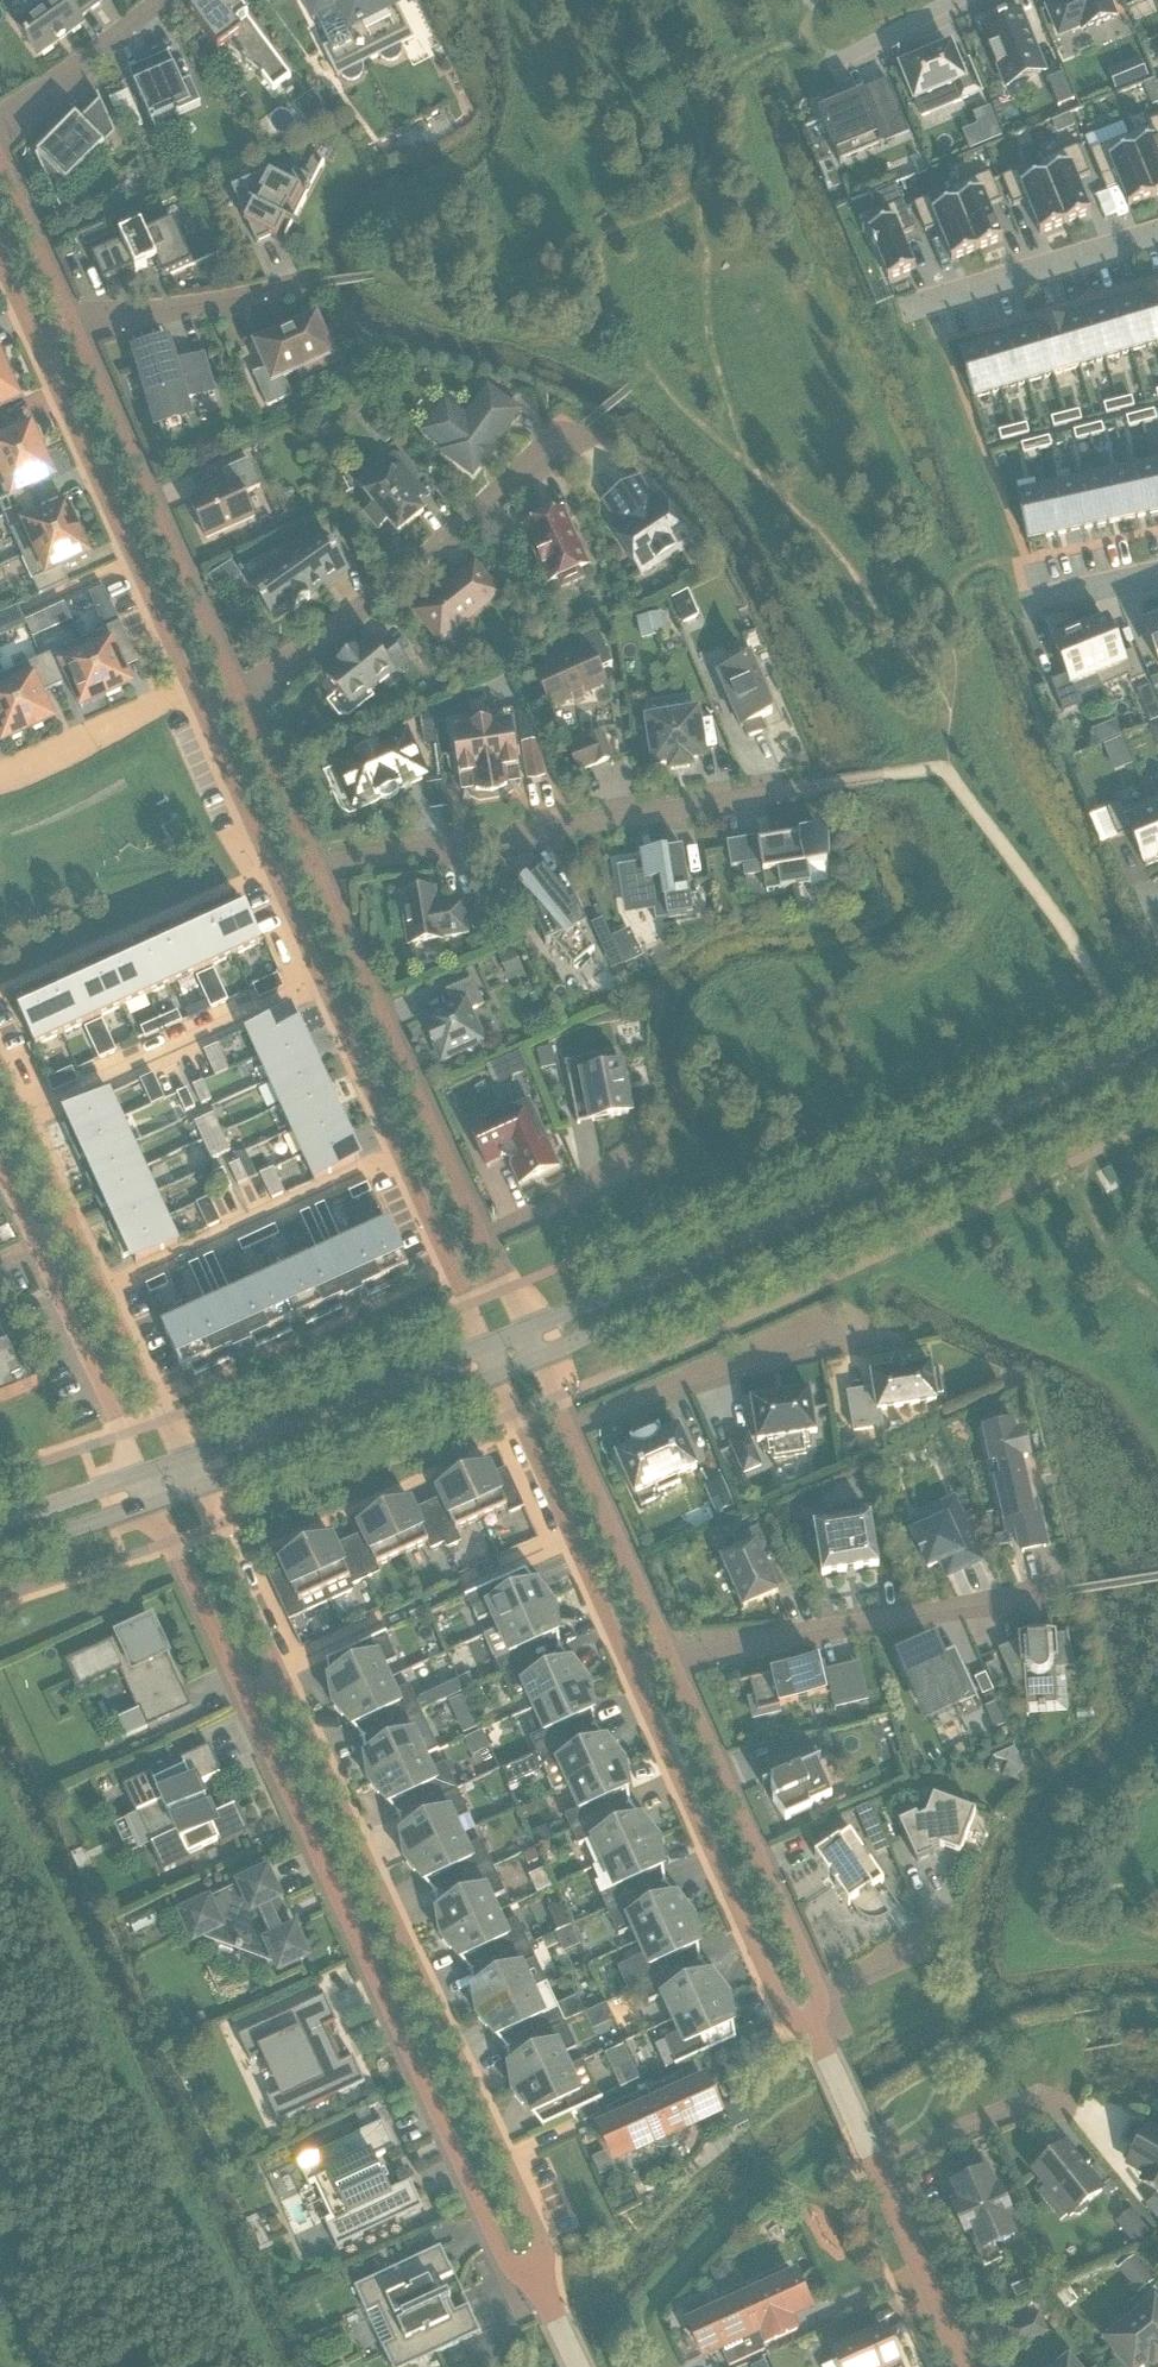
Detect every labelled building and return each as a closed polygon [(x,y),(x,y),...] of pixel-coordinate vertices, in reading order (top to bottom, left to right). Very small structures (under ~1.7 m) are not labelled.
[(39,55),(83,23),(80,18),(102,2),(100,0),(51,0),(17,25),(39,55)] [(217,0),(211,0),(190,15),(218,53),(226,47),(262,76),(273,91),(291,78),(237,4),(226,12),(217,0)] [(324,49),(338,77),(342,75),(343,77),(348,80),(354,80),(359,78),(362,73),(363,67),(362,65),(381,56),(382,58),(387,61),(393,61),(398,59),(401,54),(402,48),(401,46),(414,39),(398,7),(400,7),(397,0),(303,0),(314,22),(316,20),(329,46),(324,49)] [(1108,0),(1072,0),(1072,1),(1064,4),(1063,1),(1048,7),(1059,35),(1082,26),(1084,30),(1115,17),(1108,0)] [(1047,70),(1022,11),(985,26),(1009,85),(1047,70)] [(950,48),(902,68),(922,117),(981,92),(969,61),(957,66),(950,48)] [(150,118),(156,132),(158,131),(156,126),(180,115),(179,115),(201,105),(192,83),(191,81),(183,85),(169,53),(129,71),(135,84),(134,85),(150,118)] [(1058,107),(1074,100),(1063,74),(1047,80),(1058,107)] [(1144,83),(1150,96),(1157,93),(1157,85),(1155,79),(1144,83)] [(819,112),(834,150),(870,136),(876,151),(911,136),(892,89),(865,100),(862,94),(819,112)] [(37,156),(36,156),(60,210),(61,209),(54,191),(64,181),(67,184),(115,135),(116,134),(98,95),(97,95),(100,103),(81,121),(76,116),(37,156)] [(305,120),(322,107),(313,95),(296,108),(305,120)] [(972,114),(985,144),(1001,137),(989,108),(972,114)] [(1129,136),(1154,198),(1157,196),(1157,119),(1150,122),(1152,127),(1129,136)] [(1129,136),(1091,151),(1102,179),(1115,174),(1129,206),(1128,206),(1129,208),(1154,198),(1129,136)] [(1079,147),(1040,162),(1066,224),(1091,214),(1091,212),(1090,212),(1077,180),(1090,175),(1079,147)] [(1018,172),(1003,178),(1014,206),(1027,200),(1040,233),(1041,234),(1066,224),(1040,162),(1040,163),(1045,176),(1023,185),(1018,172)] [(288,183),(265,172),(232,187),(257,243),(273,236),(277,238),(285,221),(300,228),(301,227),(294,224),(316,181),(295,170),(288,183)] [(990,173),(952,189),(977,251),(1003,240),(1002,239),(988,207),(1002,201),(990,173)] [(929,198),(914,204),(925,232),(939,227),(952,259),(952,260),(952,261),(977,251),(952,189),(951,189),(957,203),(935,212),(929,198)] [(893,219),(869,229),(889,278),(915,267),(901,233),(914,228),(903,200),(888,206),(893,219)] [(110,222),(82,235),(87,246),(115,234),(110,222)] [(193,265),(174,222),(145,234),(142,227),(120,237),(122,242),(92,255),(104,281),(134,268),(136,272),(156,263),(163,279),(193,265)] [(1157,344),(1157,296),(1144,300),(1157,344)] [(1118,308),(1131,352),(1157,344),(1144,300),(1118,308)] [(1131,352),(1118,308),(1092,316),(1105,360),(1131,352)] [(1105,360),(1092,316),(1066,323),(1079,367),(1105,360)] [(316,319),(257,346),(267,368),(253,374),(268,407),(293,396),(284,377),(332,356),(331,353),(337,350),(329,332),(323,335),(316,319)] [(1079,367),(1066,323),(1040,331),(1053,375),(1079,367)] [(1053,375),(1040,331),(1014,339),(1028,383),(1053,375)] [(1014,339),(988,347),(1002,391),(1028,383),(1014,339)] [(169,342),(135,352),(157,427),(191,417),(186,399),(213,391),(203,357),(176,365),(169,342)] [(961,355),(975,399),(1002,391),(988,347),(961,355)] [(9,374),(0,355),(0,378),(9,374)] [(9,374),(0,378),(0,409),(20,400),(9,374)] [(432,423),(425,431),(446,447),(442,451),(473,474),(519,411),(518,410),(517,411),(499,397),(497,399),(487,391),(463,424),(458,420),(455,414),(450,410),(443,409),(442,408),(442,409),(436,412),(432,417),(432,423)] [(1118,401),(1121,411),(1133,407),(1130,398),(1118,401)] [(1118,401),(1105,405),(1108,414),(1121,411),(1118,401)] [(1066,415),(1068,424),(1081,420),(1078,411),(1066,415)] [(1141,414),(1143,424),(1156,421),(1153,411),(1141,414)] [(1130,426),(1143,424),(1141,414),(1128,417),(1130,426)] [(1056,428),(1068,424),(1066,415),(1053,418),(1056,428)] [(1013,428),(1016,437),(1028,434),(1025,425),(1013,428)] [(1088,428),(1090,437),(1103,434),(1101,425),(1088,428)] [(0,427),(0,472),(44,452),(32,427),(5,439),(0,427)] [(1013,428),(1000,432),(1003,441),(1016,437),(1013,428)] [(1088,428),(1075,431),(1077,440),(1090,437),(1088,428)] [(1036,441),(1038,450),(1050,448),(1048,438),(1036,441)] [(1036,441),(1023,444),(1025,453),(1038,450),(1036,441)] [(44,452),(0,472),(0,506),(5,517),(34,504),(28,490),(55,478),(44,452)] [(388,521),(398,533),(424,512),(406,490),(417,481),(394,453),(383,463),(392,474),(367,494),(376,505),(366,513),(379,528),(388,521)] [(207,538),(254,517),(243,494),(261,487),(248,460),(222,471),(229,486),(191,504),(207,538)] [(1157,513),(1157,493),(1152,467),(1126,473),(1136,518),(1157,513)] [(1109,524),(1136,518),(1126,473),(1099,479),(1109,524)] [(1073,485),(1083,530),(1109,524),(1099,479),(1073,485)] [(637,564),(643,573),(671,554),(675,555),(684,549),(685,545),(688,543),(668,511),(660,516),(638,482),(607,502),(635,544),(627,549),(628,550),(627,554),(633,563),(637,564)] [(1056,535),(1083,530),(1073,485),(1046,491),(1056,535)] [(1046,491),(1019,497),(1029,542),(1056,535),(1046,491)] [(79,531),(67,505),(40,517),(34,504),(5,517),(11,530),(22,556),(79,531)] [(588,564),(566,517),(543,527),(540,520),(524,528),(549,582),(588,564)] [(34,582),(40,595),(69,582),(63,568),(90,556),(79,531),(22,556),(34,582)] [(322,535),(251,586),(274,619),(294,605),(296,609),(311,599),(308,595),(321,586),(322,588),(347,570),(322,535)] [(243,577),(232,561),(209,577),(220,593),(243,577)] [(499,594),(475,565),(417,612),(440,642),(499,594)] [(689,591),(671,599),(682,626),(700,618),(689,591)] [(64,605),(42,615),(49,631),(72,621),(64,605)] [(19,606),(1,614),(9,633),(27,625),(19,606)] [(1145,625),(1157,657),(1157,620),(1145,625)] [(1106,621),(1080,631),(1103,687),(1129,676),(1131,683),(1145,677),(1134,649),(1120,655),(1106,621)] [(81,641),(107,697),(132,685),(120,658),(133,652),(120,623),(81,641)] [(1079,697),(1103,687),(1080,631),(1054,642),(1067,673),(1051,680),(1064,711),(1082,703),(1079,697)] [(585,653),(537,675),(552,708),(606,683),(599,669),(612,663),(598,633),(580,641),(585,653)] [(377,651),(371,645),(328,680),(351,709),(408,662),(390,640),(377,651)] [(69,682),(81,708),(107,697),(81,641),(42,658),(55,688),(69,682)] [(762,679),(753,656),(737,662),(739,666),(719,675),(742,727),(744,727),(749,737),(764,731),(760,720),(772,714),(758,681),(762,679)] [(55,688),(42,658),(3,676),(29,732),(54,721),(42,694),(55,688)] [(3,744),(29,732),(3,676),(0,677),(0,737),(3,744)] [(663,720),(649,722),(656,764),(703,757),(696,714),(683,717),(681,710),(662,713),(663,720)] [(1116,722),(1092,731),(1098,745),(1122,735),(1116,722)] [(454,732),(461,777),(474,775),(477,791),(492,793),(507,786),(504,770),(517,768),(510,723),(454,732)] [(1149,726),(1152,736),(1157,738),(1157,723),(1149,726)] [(396,785),(422,773),(405,734),(342,762),(345,767),(343,774),(344,780),(348,788),(352,793),(358,796),(360,801),(378,793),(380,798),(385,800),(389,800),(394,798),(397,794),(399,790),(396,785)] [(527,774),(545,771),(540,739),(521,742),(527,774)] [(596,765),(586,741),(568,748),(578,772),(596,765)] [(443,783),(428,785),(432,809),(446,806),(443,783)] [(1149,800),(1157,823),(1157,796),(1149,800)] [(1149,800),(1123,810),(1121,804),(1107,810),(1118,837),(1131,832),(1146,867),(1157,862),(1157,823),(1149,800)] [(759,843),(742,846),(745,865),(747,877),(764,874),(767,892),(811,885),(830,882),(827,863),(823,833),(798,837),(797,831),(772,835),(773,841),(759,843)] [(741,839),(727,842),(731,867),(743,865),(745,865),(742,846),(741,839)] [(655,919),(655,921),(693,914),(683,848),(681,849),(682,849),(653,854),(654,861),(617,866),(618,868),(622,867),(629,910),(654,906),(656,919),(655,919)] [(552,943),(574,969),(575,968),(595,951),(578,931),(587,927),(572,894),(566,897),(545,871),(543,872),(544,872),(523,889),(540,909),(531,913),(546,946),(552,943)] [(401,894),(409,945),(443,940),(443,938),(468,934),(463,902),(438,906),(435,889),(401,894)] [(136,950),(129,953),(148,995),(261,944),(241,902),(234,905),(230,898),(194,914),(197,922),(185,927),(172,933),(169,926),(132,942),(136,950)] [(57,976),(21,993),(24,1000),(16,1004),(36,1047),(148,995),(129,953),(122,956),(119,948),(83,965),(86,972),(73,978),(60,984),(57,976)] [(514,949),(499,955),(508,977),(524,970),(514,949)] [(205,973),(220,1004),(228,1000),(214,969),(205,973)] [(197,977),(211,1008),(220,1004),(205,973),(197,977)] [(284,988),(278,975),(253,986),(259,999),(284,988)] [(422,1018),(441,1062),(468,1050),(473,1052),(475,1047),(486,1042),(471,1011),(484,1005),(473,979),(446,991),(452,1004),(422,1018)] [(293,1019),(289,1010),(288,1011),(288,1012),(247,1031),(259,1056),(309,1033),(301,1015),(293,1019)] [(159,1020),(164,1030),(182,1021),(178,1011),(159,1020)] [(93,1024),(108,1055),(117,1051),(103,1020),(93,1024)] [(141,1028),(145,1038),(164,1030),(159,1020),(141,1028)] [(93,1024),(85,1028),(99,1059),(108,1055),(93,1024)] [(309,1033),(259,1056),(270,1081),(313,1062),(310,1055),(317,1052),(309,1033)] [(216,1076),(229,1070),(217,1045),(204,1051),(216,1076)] [(551,1046),(538,1049),(541,1067),(555,1064),(551,1046)] [(617,1052),(566,1062),(578,1124),(629,1114),(617,1052)] [(270,1081),(275,1092),(282,1106),(332,1083),(323,1065),(316,1068),(313,1062),(270,1081)] [(72,1069),(48,1080),(53,1093),(78,1082),(72,1069)] [(152,1105),(165,1099),(154,1074),(141,1080),(152,1105)] [(212,1100),(203,1081),(193,1086),(202,1105),(212,1100)] [(282,1106),(288,1119),(293,1130),(335,1111),(332,1104),(340,1101),(332,1083),(282,1106)] [(187,1089),(177,1093),(185,1112),(195,1108),(187,1089)] [(121,1119),(110,1093),(69,1112),(68,1110),(67,1111),(71,1120),(63,1124),(71,1142),(121,1119)] [(555,1167),(527,1106),(473,1130),(471,1127),(470,1128),(488,1167),(489,1167),(488,1163),(510,1153),(523,1183),(559,1166),(559,1165),(555,1167)] [(335,1111),(293,1130),(304,1155),(354,1132),(346,1114),(338,1118),(335,1111)] [(222,1133),(213,1114),(195,1122),(204,1141),(222,1133)] [(87,1156),(90,1163),(133,1144),(121,1119),(71,1142),(80,1160),(87,1156)] [(357,1163),(359,1163),(354,1154),(362,1150),(354,1132),(304,1155),(316,1181),(356,1162),(357,1163)] [(222,1133),(204,1141),(212,1160),(230,1151),(222,1133)] [(93,1169),(86,1173),(94,1191),(144,1168),(133,1144),(90,1163),(93,1169)] [(248,1180),(240,1162),(230,1166),(238,1185),(248,1180)] [(110,1206),(113,1212),(155,1193),(144,1168),(94,1191),(102,1209),(110,1206)] [(232,1188),(224,1169),(214,1174),(222,1192),(232,1188)] [(272,1199),(285,1193),(274,1169),(261,1175),(272,1199)] [(372,1193),(368,1184),(349,1192),(354,1201),(372,1193)] [(108,1222),(116,1240),(166,1218),(155,1193),(113,1212),(116,1219),(108,1222)] [(208,1228),(221,1222),(210,1198),(197,1204),(208,1228)] [(324,1226),(333,1222),(325,1203),(315,1207),(324,1226)] [(309,1233),(318,1228),(310,1210),(301,1214),(309,1233)] [(116,1240),(124,1258),(132,1255),(136,1264),(138,1263),(137,1262),(178,1243),(166,1218),(116,1240)] [(324,1226),(332,1244),(341,1240),(333,1222),(324,1226)] [(257,1234),(261,1243),(280,1235),(275,1226),(257,1234)] [(359,1291),(365,1288),(368,1295),(368,1297),(404,1280),(404,1279),(403,1279),(400,1273),(409,1269),(389,1226),(277,1277),(296,1320),(304,1316),(307,1323),(306,1323),(307,1325),(343,1308),(342,1307),(341,1307),(338,1301),(345,1297),(346,1300),(359,1293),(359,1291)] [(309,1233),(317,1251),(327,1247),(318,1228),(309,1233)] [(261,1243),(257,1234),(238,1242),(243,1252),(261,1243)] [(213,1254),(204,1258),(212,1277),(222,1272),(213,1254)] [(199,1261),(189,1265),(198,1283),(207,1279),(199,1261)] [(222,1272),(212,1277),(221,1295),(230,1291),(222,1272)] [(165,1276),(146,1285),(151,1294),(169,1286),(165,1276)] [(288,1323),(296,1320),(277,1277),(164,1328),(184,1371),(192,1367),(195,1374),(194,1374),(195,1375),(231,1359),(230,1357),(230,1358),(227,1351),(234,1348),(235,1350),(248,1344),(247,1342),(254,1339),(257,1345),(256,1346),(257,1347),(293,1331),(292,1329),(291,1330),(288,1323)] [(207,1279),(198,1283),(206,1302),(215,1298),(207,1279)] [(17,1396),(29,1391),(39,1387),(38,1386),(28,1390),(0,1331),(0,1403),(17,1396)] [(909,1369),(908,1365),(893,1367),(894,1371),(872,1375),(874,1389),(848,1393),(854,1431),(883,1426),(881,1411),(937,1402),(936,1396),(944,1395),(939,1369),(932,1370),(931,1365),(909,1369)] [(758,1443),(766,1441),(769,1454),(773,1453),(774,1460),(807,1454),(806,1448),(811,1447),(808,1435),(817,1433),(810,1391),(751,1400),(758,1443)] [(996,1476),(1007,1526),(1016,1524),(1023,1552),(1046,1547),(1036,1506),(1031,1507),(1020,1459),(1028,1457),(1022,1434),(1015,1436),(1012,1424),(985,1431),(993,1462),(997,1461),(1000,1475),(996,1476)] [(657,1431),(633,1442),(636,1448),(618,1457),(635,1496),(654,1488),(657,1494),(681,1484),(678,1477),(697,1469),(679,1429),(660,1438),(657,1431)] [(749,1436),(731,1444),(744,1474),(762,1466),(749,1436)] [(851,1440),(843,1441),(844,1455),(859,1453),(858,1445),(851,1440)] [(729,1444),(716,1450),(727,1476),(740,1471),(729,1444)] [(507,1470),(492,1477),(490,1470),(491,1469),(491,1468),(485,1471),(482,1464),(460,1473),(481,1520),(505,1509),(508,1516),(524,1509),(507,1470)] [(444,1544),(446,1549),(461,1542),(456,1531),(481,1520),(460,1473),(440,1482),(442,1489),(437,1492),(437,1493),(439,1492),(442,1499),(427,1505),(444,1544)] [(723,1480),(706,1487),(717,1513),(734,1506),(723,1480)] [(443,1544),(444,1544),(427,1505),(414,1511),(411,1505),(412,1504),(412,1503),(406,1506),(403,1498),(381,1509),(403,1556),(427,1545),(429,1550),(443,1544)] [(914,1535),(929,1568),(955,1556),(961,1569),(981,1560),(954,1501),(921,1515),(927,1529),(914,1535)] [(349,1541),(366,1579),(380,1573),(378,1568),(403,1556),(381,1509),(361,1518),(364,1525),(358,1528),(359,1529),(361,1528),(363,1534),(349,1541)] [(814,1526),(822,1576),(879,1567),(871,1517),(814,1526)] [(757,1545),(765,1541),(759,1526),(733,1538),(738,1551),(722,1558),(744,1607),(778,1592),(757,1545)] [(1010,1533),(996,1536),(1000,1546),(1012,1543),(1010,1533)] [(303,1544),(325,1591),(348,1581),(351,1586),(366,1579),(349,1541),(335,1547),(332,1541),(334,1540),(333,1539),(328,1541),(324,1534),(303,1544)] [(305,1613),(300,1603),(325,1591),(303,1544),(283,1554),(285,1561),(280,1563),(280,1564),(282,1564),(285,1570),(270,1577),(290,1620),(305,1613)] [(492,1615),(498,1629),(552,1604),(534,1581),(532,1582),(533,1583),(502,1597),(496,1585),(498,1584),(497,1582),(464,1597),(465,1599),(467,1598),(477,1622),(492,1615)] [(557,1633),(552,1604),(498,1629),(483,1636),(494,1660),(501,1675),(530,1662),(524,1648),(554,1632),(555,1633),(557,1633)] [(120,1669),(148,1729),(191,1709),(151,1623),(65,1662),(77,1689),(120,1669)] [(329,1677),(334,1706),(388,1680),(382,1667),(396,1660),(385,1636),(387,1635),(386,1633),(353,1649),(354,1651),(356,1650),(362,1662),(331,1677),(331,1676),(329,1677)] [(1022,1639),(998,1650),(1013,1682),(1025,1681),(1027,1707),(1039,1706),(1039,1707),(1045,1706),(1045,1705),(1057,1704),(1057,1697),(1055,1668),(1074,1667),(1074,1668),(1076,1668),(1068,1633),(1066,1634),(1021,1637),(1022,1639)] [(939,1656),(935,1648),(913,1658),(916,1666),(906,1671),(923,1709),(955,1694),(957,1699),(973,1692),(977,1700),(978,1700),(955,1648),(939,1656)] [(530,1662),(501,1675),(513,1701),(527,1694),(533,1707),(588,1683),(569,1660),(568,1661),(568,1662),(537,1676),(530,1662)] [(730,1687),(750,1682),(754,1697),(751,1698),(755,1717),(781,1711),(780,1707),(831,1695),(835,1712),(836,1711),(835,1706),(865,1699),(862,1687),(849,1689),(845,1670),(828,1674),(825,1662),(730,1685),(730,1687)] [(470,1673),(460,1678),(465,1689),(475,1684),(470,1673)] [(987,1673),(976,1678),(983,1694),(994,1689),(987,1673)] [(388,1680),(334,1706),(353,1729),(355,1728),(354,1727),(385,1712),(392,1726),(421,1712),(409,1686),(394,1693),(388,1680)] [(544,1732),(530,1738),(536,1753),(566,1740),(559,1726),(590,1712),(590,1713),(592,1712),(588,1683),(533,1707),(544,1732)] [(466,1696),(450,1704),(457,1718),(473,1711),(466,1696)] [(433,1738),(421,1712),(392,1726),(399,1741),(367,1756),(367,1755),(365,1755),(370,1784),(424,1758),(418,1745),(433,1738)] [(572,1754),(566,1740),(536,1753),(554,1792),(569,1786),(623,1761),(604,1738),(603,1739),(603,1740),(572,1754)] [(237,1807),(214,1817),(200,1787),(223,1777),(210,1748),(182,1761),(184,1768),(154,1781),(151,1775),(123,1788),(136,1816),(140,1815),(154,1845),(150,1847),(163,1875),(191,1862),(188,1856),(219,1842),(221,1848),(250,1835),(237,1807)] [(816,1749),(767,1761),(772,1781),(762,1785),(763,1787),(770,1784),(777,1800),(773,1802),(786,1821),(812,1809),(811,1806),(832,1796),(817,1763),(821,1761),(821,1759),(819,1760),(816,1749)] [(430,1771),(424,1758),(370,1784),(390,1807),(391,1806),(390,1805),(421,1790),(428,1804),(457,1790),(445,1764),(430,1771)] [(579,1810),(565,1816),(572,1831),(601,1818),(594,1804),(625,1790),(626,1791),(628,1790),(623,1761),(569,1786),(579,1810)] [(469,1816),(457,1790),(428,1804),(435,1818),(404,1833),(403,1832),(401,1832),(407,1862),(460,1835),(454,1823),(469,1816)] [(960,1854),(976,1812),(934,1796),(926,1816),(919,1819),(917,1815),(899,1823),(917,1862),(934,1854),(932,1850),(940,1847),(960,1854)] [(593,1840),(604,1864),(658,1839),(639,1816),(638,1817),(638,1818),(607,1832),(601,1818),(572,1831),(579,1846),(593,1840)] [(851,1905),(857,1914),(861,1919),(867,1922),(874,1923),(881,1922),(886,1920),(891,1916),(873,1890),(884,1882),(851,1833),(815,1857),(849,1906),(851,1905)] [(466,1848),(460,1835),(407,1862),(426,1885),(427,1883),(458,1868),(464,1881),(493,1867),(481,1841),(466,1848)] [(610,1877),(595,1883),(607,1909),(636,1896),(630,1882),(661,1868),(661,1869),(663,1868),(658,1839),(604,1864),(610,1877)] [(505,1893),(493,1867),(464,1881),(471,1896),(440,1911),(440,1910),(438,1910),(443,1939),(496,1913),(490,1900),(505,1893)] [(212,1938),(267,1958),(272,1956),(279,1971),(307,1958),(295,1930),(291,1932),(277,1901),(280,1900),(267,1872),(240,1885),(241,1888),(211,1902),(209,1899),(181,1912),(194,1940),(209,1933),(212,1938)] [(633,1929),(639,1942),(693,1917),(674,1894),(673,1895),(673,1896),(642,1910),(636,1896),(607,1909),(618,1935),(633,1929)] [(502,1926),(496,1913),(443,1939),(462,1962),(463,1961),(463,1960),(494,1946),(500,1959),(529,1945),(517,1919),(502,1926)] [(644,1955),(630,1962),(642,1988),(671,1974),(665,1960),(696,1946),(696,1947),(698,1946),(693,1917),(639,1942),(644,1955)] [(474,1988),(479,2016),(533,1991),(522,1967),(536,1961),(529,1945),(500,1959),(507,1974),(476,1988),(476,1987),(474,1988)] [(668,2007),(674,2020),(728,1995),(710,1972),(708,1973),(709,1974),(678,1988),(671,1974),(642,1988),(653,2014),(668,2007)] [(539,2004),(533,1991),(479,2016),(479,2017),(498,2040),(499,2038),(530,2023),(536,2037),(565,2023),(553,1997),(539,2004)] [(674,2020),(680,2033),(665,2040),(676,2064),(675,2065),(676,2067),(709,2052),(708,2050),(706,2051),(700,2038),(731,2024),(731,2025),(733,2025),(729,1996),(728,1995),(674,2020)] [(336,2024),(336,2025),(338,2025),(326,1999),(240,2039),(252,2065),(254,2064),(252,2061),(275,2051),(293,2090),(271,2100),(270,2098),(268,2099),(280,2125),(366,2085),(354,2059),(352,2059),(353,2060),(342,2066),(325,2029),(336,2024)] [(577,2048),(565,2023),(536,2037),(543,2051),(513,2066),(512,2065),(510,2065),(515,2094),(569,2068),(563,2055),(577,2048)] [(623,2045),(605,2054),(613,2072),(632,2063),(623,2045)] [(515,2094),(534,2117),(536,2116),(535,2115),(566,2100),(572,2113),(570,2114),(571,2116),(603,2100),(602,2098),(601,2099),(583,2062),(569,2068),(515,2094)] [(684,2135),(685,2127),(719,2111),(706,2082),(688,2090),(681,2075),(647,2091),(673,2148),(680,2143),(684,2135)] [(602,2130),(615,2159),(649,2143),(656,2148),(665,2150),(673,2148),(647,2091),(612,2107),(619,2122),(602,2130)] [(375,2160),(397,2150),(384,2123),(298,2163),(310,2190),(312,2190),(310,2185),(317,2181),(336,2223),(329,2227),(327,2222),(325,2222),(338,2249),(424,2209),(412,2183),(390,2192),(375,2160)] [(1129,2164),(1157,2180),(1157,2134),(1149,2129),(1137,2149),(1129,2164)] [(1058,2160),(1055,2155),(1034,2172),(1070,2217),(1073,2214),(1080,2215),(1087,2209),(1088,2203),(1102,2191),(1069,2151),(1058,2160)] [(605,2154),(593,2159),(600,2176),(613,2170),(605,2154)] [(994,2192),(979,2158),(953,2170),(959,2183),(953,2185),(963,2206),(955,2210),(965,2234),(973,2230),(983,2251),(1014,2237),(1005,2216),(1010,2214),(1000,2190),(994,2192)] [(382,2346),(392,2366),(408,2366),(481,2333),(469,2306),(458,2311),(443,2279),(454,2274),(441,2247),(355,2287),(367,2314),(381,2308),(396,2340),(382,2346)] [(791,2315),(808,2307),(795,2278),(761,2293),(754,2289),(746,2287),(737,2289),(765,2350),(766,2350),(764,2346),(798,2330),(791,2315)] [(726,2301),(725,2310),(691,2325),(704,2354),(721,2347),(730,2366),(765,2350),(737,2289),(731,2294),(726,2301)] [(1108,2342),(1129,2366),(1140,2366),(1148,2360),(1153,2366),(1157,2362),(1157,2309),(1154,2304),(1153,2305),(1148,2298),(1137,2307),(1142,2314),(1108,2342)] [(1010,2329),(1017,2344),(1045,2332),(1038,2317),(1010,2329)] [(837,2334),(842,2344),(844,2349),(835,2353),(842,2366),(901,2366),(884,2331),(875,2335),(873,2330),(874,2330),(869,2319),(837,2334)]
